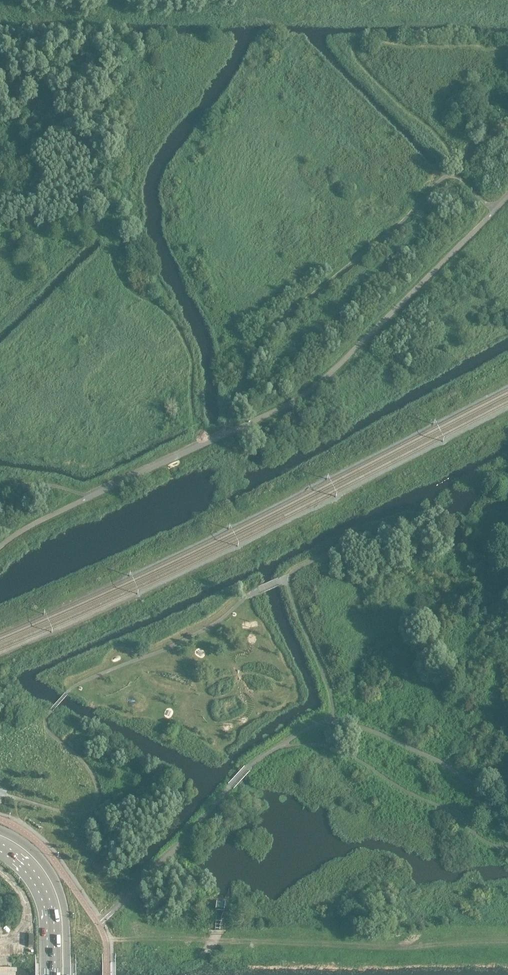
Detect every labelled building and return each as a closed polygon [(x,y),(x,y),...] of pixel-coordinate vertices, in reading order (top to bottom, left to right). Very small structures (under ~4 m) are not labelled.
[(224,911),(225,901),(216,900),(215,910),(224,911)]
